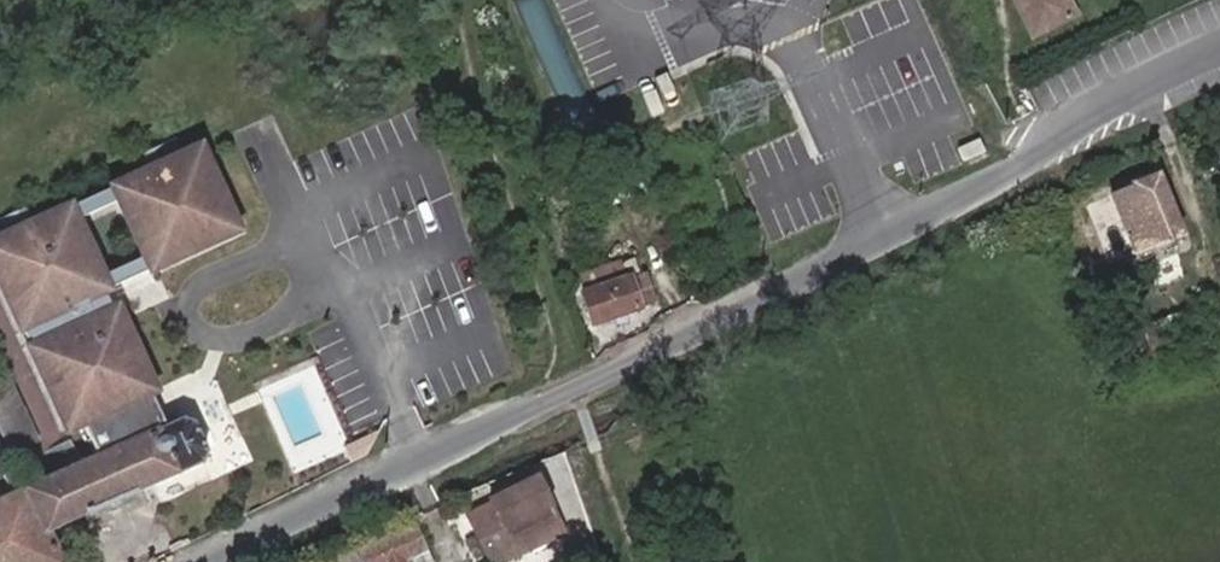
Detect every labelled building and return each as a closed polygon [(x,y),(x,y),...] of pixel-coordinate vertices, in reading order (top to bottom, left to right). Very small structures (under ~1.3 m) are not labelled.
[(1027,41),(1063,25),(1052,0),(1010,0),(1027,41)] [(1062,0),(1052,0),(1063,25),(1072,21),(1062,0)] [(238,220),(230,202),(235,199),(226,178),(221,180),(213,162),(218,160),(213,147),(78,205),(83,218),(132,197),(136,206),(141,204),(148,222),(143,225),(153,246),(158,244),(161,252),(108,275),(113,288),(248,230),(243,218),(238,220)] [(630,149),(614,155),(616,157),(622,173),(636,166),(630,149)] [(1149,179),(1104,196),(1128,258),(1173,241),(1149,179)] [(153,246),(143,225),(148,222),(141,204),(136,206),(132,197),(83,218),(108,275),(161,252),(158,244),(153,246)] [(113,288),(108,275),(83,218),(78,205),(0,238),(0,252),(0,253),(5,251),(13,269),(8,271),(18,293),(23,291),(30,309),(25,311),(31,323),(35,321),(43,341),(39,343),(44,355),(49,353),(57,371),(52,373),(61,395),(66,392),(74,411),(69,413),(74,425),(89,419),(104,454),(83,463),(31,488),(50,531),(207,462),(212,456),(198,418),(190,417),(173,424),(158,389),(162,387),(157,375),(152,378),(144,359),(149,357),(140,336),(135,338),(127,320),(131,318),(125,306),(121,307),(113,288)] [(627,277),(623,262),(586,273),(591,288),(627,277)] [(591,288),(587,289),(597,324),(642,312),(640,305),(654,301),(647,278),(632,283),(630,276),(627,277),(591,288)] [(14,450),(46,436),(22,381),(0,390),(0,419),(14,450)] [(490,496),(493,503),(471,513),(493,561),(497,561),(563,532),(536,475),(490,496)] [(31,488),(0,501),(0,561),(60,561),(63,560),(50,531),(31,488)] [(356,551),(361,561),(397,561),(426,549),(414,524),(356,551)] [(397,561),(431,561),(432,561),(426,549),(397,561)]
